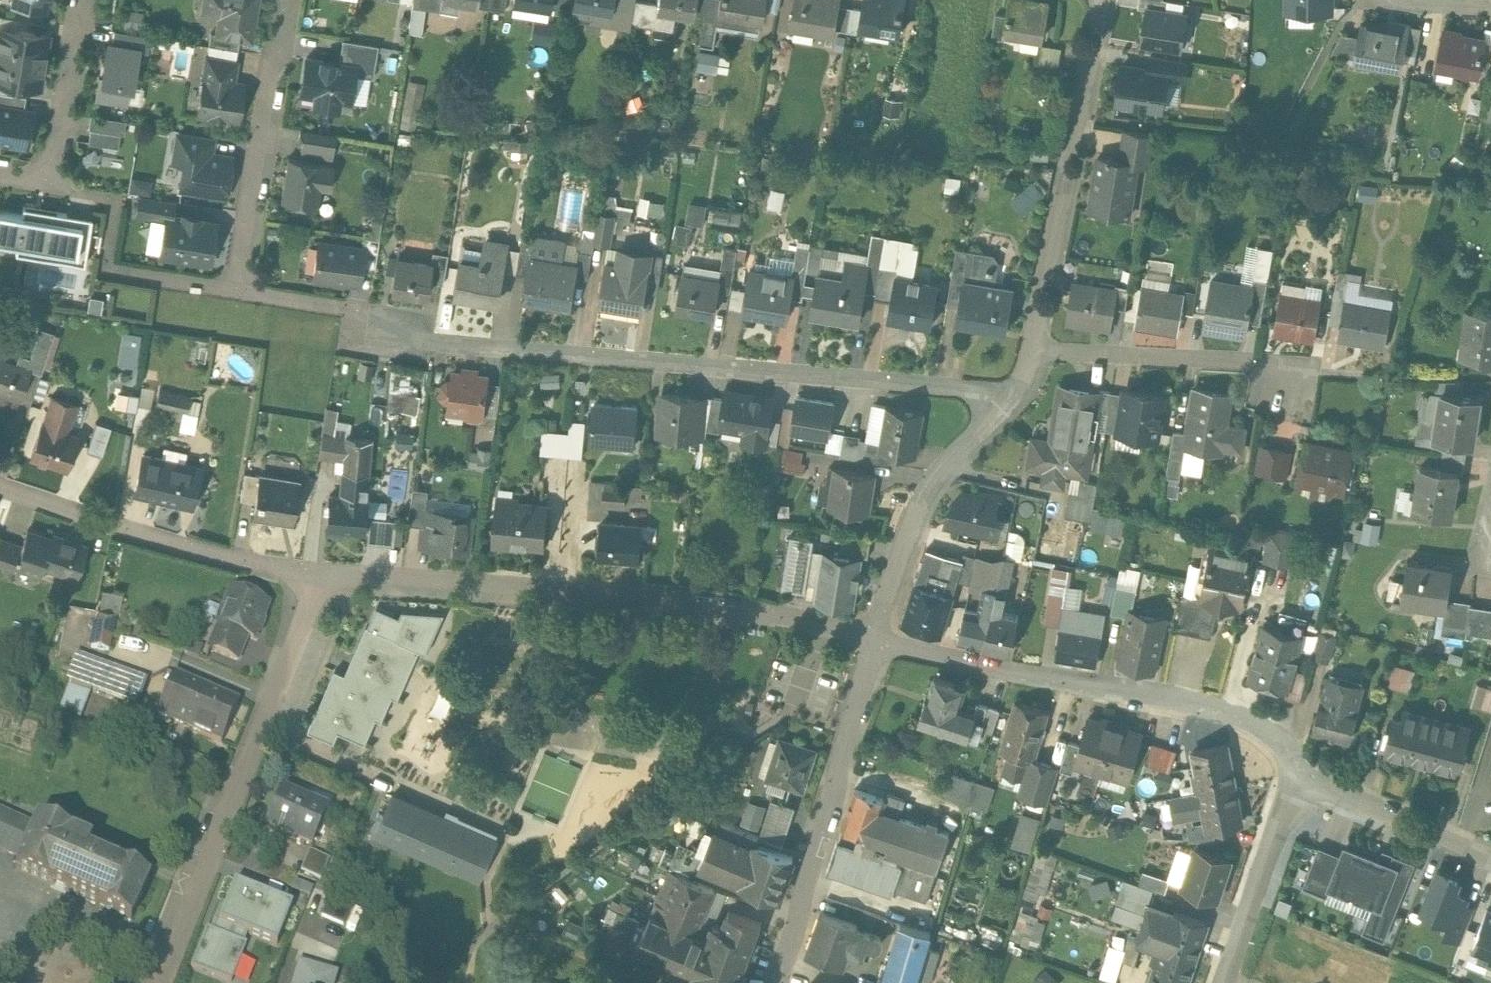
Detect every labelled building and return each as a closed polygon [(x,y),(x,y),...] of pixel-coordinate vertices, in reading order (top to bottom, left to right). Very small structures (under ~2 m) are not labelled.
[(11,5),(47,11),(49,0),(12,0),(11,5)] [(203,11),(221,14),(218,33),(218,34),(240,38),(251,39),(258,0),(205,0),(203,11)] [(409,32),(421,34),(425,8),(437,10),(438,0),(414,0),(409,32)] [(440,10),(459,14),(461,1),(478,4),(479,0),(442,0),(440,10)] [(478,4),(477,7),(489,9),(491,0),(479,0),(478,4)] [(489,9),(505,12),(507,0),(491,0),(489,9)] [(550,7),(561,9),(563,0),(551,0),(550,7)] [(561,9),(573,11),(575,0),(563,0),(561,9)] [(573,11),(572,19),(591,22),(593,8),(610,11),(611,0),(575,0),(573,11)] [(645,2),(635,0),(631,23),(642,24),(645,2)] [(658,4),(645,2),(642,24),(673,29),(676,12),(692,15),(693,15),(695,0),(659,0),(658,4)] [(693,15),(692,15),(692,19),(704,21),(707,0),(695,0),(693,15)] [(704,21),(717,23),(718,12),(717,12),(719,0),(707,0),(704,21)] [(717,12),(718,12),(717,23),(716,29),(757,36),(758,31),(760,19),(761,19),(764,0),(719,0),(717,12)] [(792,24),(835,31),(836,29),(840,5),(841,0),(796,0),(792,24)] [(863,9),(860,25),(861,25),(900,31),(905,0),(865,0),(863,9)] [(1037,0),(1011,0),(1008,16),(1005,32),(1006,32),(1023,35),(1021,49),(1038,52),(1040,37),(1043,38),(1049,2),(1037,0)] [(1138,8),(1146,9),(1146,8),(1167,11),(1169,0),(1140,0),(1138,8)] [(1289,11),(1330,12),(1331,0),(1289,0),(1289,11)] [(851,7),(840,5),(836,29),(847,31),(851,7)] [(863,9),(851,7),(847,31),(860,33),(861,25),(860,25),(863,9)] [(1167,11),(1146,8),(1146,9),(1141,42),(1182,48),(1188,15),(1167,11)] [(1008,16),(996,14),(992,37),(1005,40),(1006,32),(1005,32),(1008,16)] [(0,15),(0,27),(1,27),(16,29),(18,18),(0,15)] [(717,23),(704,21),(700,45),(712,47),(716,29),(717,23)] [(1398,30),(1361,23),(1359,36),(1354,58),(1402,68),(1403,60),(1409,32),(1398,30)] [(1422,27),(1400,23),(1398,30),(1409,32),(1403,60),(1415,62),(1422,27)] [(1,27),(0,27),(0,53),(45,61),(49,36),(50,36),(50,35),(49,34),(49,35),(1,27)] [(1487,27),(1484,39),(1485,40),(1483,50),(1490,52),(1490,28),(1487,27)] [(1462,31),(1445,28),(1437,64),(1479,72),(1483,50),(1485,40),(1484,39),(1461,35),(1462,31)] [(151,35),(115,30),(113,43),(139,48),(139,49),(148,50),(151,35)] [(240,38),(218,34),(218,33),(211,32),(209,45),(239,50),(240,38)] [(1359,36),(1342,33),(1331,54),(1354,58),(1359,36)] [(379,45),(343,39),(340,62),(357,65),(355,75),(373,78),(379,45)] [(1059,69),(1062,45),(1042,42),(1039,67),(1059,69)] [(113,43),(109,43),(103,78),(99,77),(96,96),(115,99),(116,95),(128,97),(130,85),(133,85),(139,49),(139,48),(113,43)] [(697,68),(728,72),(730,54),(700,49),(697,68)] [(0,53),(0,80),(40,86),(40,87),(41,87),(42,86),(41,86),(45,61),(0,53)] [(1187,61),(1152,56),(1150,69),(1168,73),(1168,77),(1185,80),(1187,61)] [(237,62),(208,57),(199,114),(208,116),(210,118),(225,120),(227,119),(238,121),(244,83),(233,81),(237,62)] [(340,62),(307,57),(301,93),(316,96),(314,103),(339,108),(340,100),(351,101),(355,75),(357,65),(340,62)] [(1150,69),(1122,65),(1117,102),(1162,110),(1168,77),(1168,73),(1150,69)] [(423,85),(410,82),(407,99),(420,102),(423,85)] [(0,92),(0,105),(24,109),(26,96),(6,93),(0,92)] [(27,146),(33,111),(24,109),(0,105),(0,142),(27,146)] [(112,124),(97,121),(93,143),(109,145),(112,124)] [(132,127),(120,125),(118,140),(129,142),(132,127)] [(336,135),(301,129),(298,144),(302,144),(301,153),(332,158),(336,135)] [(1154,135),(1125,130),(1120,160),(1138,163),(1138,164),(1149,165),(1154,135)] [(212,140),(179,135),(175,161),(185,162),(181,188),(226,195),(232,157),(210,154),(212,140)] [(1049,149),(1033,148),(1032,157),(1049,158),(1049,149)] [(334,165),(289,157),(282,201),(318,206),(321,188),(330,189),(334,165)] [(1120,160),(1113,159),(1113,158),(1108,157),(1108,158),(1099,157),(1090,208),(1130,214),(1138,164),(1138,163),(1120,160)] [(132,176),(131,191),(152,191),(152,177),(132,176)] [(1032,181),(1012,200),(1025,215),(1046,195),(1032,181)] [(176,201),(140,195),(137,215),(165,219),(166,214),(173,215),(176,201)] [(664,214),(666,200),(641,197),(639,211),(664,214)] [(686,221),(704,224),(708,203),(690,199),(686,221)] [(714,219),(742,220),(742,206),(715,205),(714,219)] [(24,206),(23,215),(0,212),(0,241),(18,244),(16,253),(85,264),(91,227),(66,222),(67,214),(24,206)] [(615,208),(601,206),(595,242),(609,244),(612,229),(615,208)] [(632,211),(615,208),(612,229),(624,231),(625,221),(631,222),(632,211)] [(201,218),(184,215),(183,217),(173,215),(166,214),(165,219),(160,255),(211,263),(218,222),(201,220),(201,218)] [(693,228),(677,224),(673,241),(689,245),(693,228)] [(886,235),(873,233),(868,265),(869,265),(865,290),(877,292),(886,235)] [(886,235),(877,292),(893,295),(896,276),(897,276),(904,238),(886,235)] [(380,239),(365,237),(363,249),(365,249),(362,267),(376,269),(380,239)] [(578,258),(580,240),(566,239),(564,256),(578,258)] [(488,244),(484,262),(483,262),(482,264),(459,260),(454,293),(491,300),(493,292),(500,293),(504,271),(508,247),(508,245),(486,241),(486,243),(488,244)] [(363,249),(319,243),(314,277),(360,283),(362,267),(365,249),(363,249)] [(1246,243),(1244,277),(1271,278),(1272,245),(1246,243)] [(808,269),(807,271),(819,273),(837,276),(842,249),(812,244),(811,248),(808,269)] [(794,267),(808,269),(811,248),(798,246),(794,267)] [(521,250),(508,247),(504,271),(517,273),(521,250)] [(738,249),(725,247),(721,270),(720,280),(719,287),(731,289),(738,249)] [(652,253),(620,248),(618,264),(606,262),(600,302),(643,309),(647,285),(650,269),(649,269),(652,253)] [(970,250),(957,248),(952,280),(965,282),(970,250)] [(534,252),(521,250),(517,273),(529,275),(532,257),(533,257),(534,252)] [(593,253),(580,250),(578,265),(577,274),(589,276),(593,253)] [(995,254),(970,250),(965,282),(960,308),(958,320),(979,324),(979,322),(1005,327),(1005,328),(1007,329),(1013,289),(987,284),(989,271),(997,272),(999,261),(995,254)] [(448,255),(433,252),(431,264),(432,264),(430,282),(443,284),(448,255)] [(664,255),(652,253),(649,269),(650,269),(647,285),(659,287),(664,255)] [(431,264),(389,257),(387,270),(395,271),(391,290),(427,296),(430,282),(432,264),(431,264)] [(533,257),(532,257),(529,275),(525,297),(572,305),(577,274),(578,265),(533,257)] [(847,261),(844,277),(837,276),(819,273),(813,312),(860,320),(865,290),(869,265),(868,265),(847,261)] [(721,270),(685,264),(684,274),(683,274),(678,306),(715,312),(719,287),(720,280),(721,270)] [(808,269),(794,267),(793,276),(794,277),(792,292),(804,294),(807,271),(808,269)] [(793,276),(751,269),(747,290),(744,309),(788,316),(792,292),(794,277),(793,276)] [(897,276),(896,276),(893,295),(889,317),(901,319),(899,328),(902,333),(907,334),(911,330),(913,321),(932,325),(940,283),(897,276)] [(1268,280),(1254,278),(1252,289),(1254,289),(1251,307),(1263,310),(1268,280)] [(1350,281),(1337,278),(1334,298),(1347,300),(1350,281)] [(965,282),(952,280),(947,306),(960,308),(965,282)] [(1252,289),(1211,282),(1203,328),(1246,336),(1248,322),(1251,307),(1254,289),(1252,289)] [(1115,289),(1073,283),(1067,322),(1069,322),(1069,321),(1090,324),(1090,326),(1110,329),(1114,307),(1117,289),(1115,289)] [(1307,286),(1284,283),(1282,293),(1281,293),(1274,334),(1314,341),(1322,300),(1305,297),(1307,286)] [(1130,286),(1116,284),(1115,289),(1117,289),(1114,307),(1126,309),(1130,286)] [(731,307),(744,309),(747,290),(734,288),(731,307)] [(1184,295),(1142,288),(1135,325),(1178,332),(1182,312),(1185,295),(1184,295)] [(1197,292),(1185,290),(1184,295),(1185,295),(1182,312),(1194,314),(1197,292)] [(1347,300),(1334,298),(1330,322),(1341,324),(1345,302),(1346,302),(1347,300)] [(1346,302),(1345,302),(1341,324),(1339,337),(1385,345),(1390,310),(1346,302)] [(1263,310),(1251,307),(1248,322),(1261,324),(1263,310)] [(1469,307),(1461,355),(1463,355),(1464,350),(1481,353),(1480,358),(1490,359),(1490,311),(1469,307)] [(17,365),(31,370),(33,361),(30,360),(41,328),(31,325),(17,365)] [(30,360),(33,361),(45,365),(56,333),(41,328),(30,360)] [(311,351),(299,349),(297,365),(309,367),(311,351)] [(160,360),(150,358),(147,372),(157,374),(160,360)] [(0,359),(0,391),(21,398),(31,370),(17,365),(0,359)] [(418,414),(421,395),(410,394),(412,370),(392,368),(389,402),(394,402),(393,411),(404,411),(418,414)] [(488,379),(452,375),(451,382),(447,382),(443,386),(441,397),(445,401),(449,402),(448,410),(464,412),(469,418),(477,419),(483,414),(487,383),(488,379)] [(1464,380),(1438,381),(1435,393),(1442,394),(1442,393),(1461,396),(1464,380)] [(501,384),(487,383),(483,414),(498,416),(501,384)] [(145,384),(140,402),(150,405),(155,386),(145,384)] [(1098,395),(1060,389),(1051,441),(1051,442),(1091,449),(1097,411),(1100,396),(1098,395)] [(1164,395),(1125,389),(1121,415),(1118,432),(1157,439),(1164,395)] [(1232,396),(1194,389),(1187,433),(1185,445),(1186,445),(1223,451),(1223,448),(1242,451),(1246,427),(1227,424),(1232,396)] [(191,397),(160,390),(155,414),(164,416),(166,408),(188,412),(191,397)] [(1112,392),(1099,390),(1098,395),(1100,396),(1097,411),(1109,413),(1112,392)] [(773,399),(726,391),(725,399),(720,426),(721,427),(746,431),(745,439),(766,442),(773,399)] [(1124,394),(1112,392),(1109,413),(1121,415),(1124,394)] [(1461,396),(1442,393),(1442,394),(1435,393),(1427,392),(1423,395),(1422,401),(1420,411),(1435,413),(1435,414),(1439,415),(1435,438),(1451,440),(1468,443),(1473,444),(1476,426),(1473,426),(1475,413),(1478,413),(1480,399),(1461,396)] [(691,396),(662,394),(659,433),(695,436),(698,401),(691,400),(691,396)] [(78,404),(52,396),(43,423),(42,423),(31,457),(67,468),(78,435),(69,432),(78,404)] [(725,399),(713,397),(712,402),(707,430),(720,432),(721,427),(720,426),(725,399)] [(834,403),(798,397),(792,431),(828,437),(834,403)] [(712,402),(698,401),(695,436),(706,437),(707,430),(712,402)] [(925,412),(887,405),(887,407),(892,408),(886,443),(880,442),(879,450),(891,452),(917,457),(925,412)] [(622,409),(594,406),(591,442),(592,442),(592,438),(616,440),(616,444),(634,445),(637,408),(622,407),(622,409)] [(188,412),(166,408),(164,416),(196,422),(197,414),(188,412)] [(150,411),(137,409),(134,429),(146,432),(150,411)] [(323,432),(346,436),(351,436),(352,422),(325,418),(323,432)] [(583,422),(571,421),(570,433),(582,434),(583,422)] [(112,427),(97,422),(87,451),(103,456),(112,427)] [(570,433),(544,431),(542,453),(568,455),(570,433)] [(1187,433),(1174,431),(1167,476),(1180,478),(1186,445),(1185,445),(1187,433)] [(582,434),(570,433),(568,455),(582,456),(584,435),(582,434)] [(346,437),(323,434),(319,456),(344,460),(346,437)] [(351,436),(346,436),(346,437),(344,460),(343,470),(368,473),(369,473),(373,438),(351,436)] [(1091,449),(1051,442),(1051,441),(1034,438),(1029,466),(1046,468),(1043,483),(1064,486),(1066,472),(1086,475),(1091,449)] [(1468,443),(1451,440),(1451,444),(1446,443),(1444,456),(1445,456),(1463,459),(1464,456),(1466,456),(1468,443)] [(1352,451),(1305,442),(1297,481),(1344,491),(1352,451)] [(1291,451),(1262,445),(1256,473),(1286,479),(1291,451)] [(804,451),(784,448),(782,459),(802,462),(804,451)] [(879,450),(866,448),(864,459),(889,464),(891,452),(879,450)] [(167,460),(144,455),(140,474),(161,479),(165,464),(166,464),(167,460)] [(1463,459),(1445,456),(1442,469),(1458,472),(1458,473),(1463,474),(1465,459),(1463,459)] [(782,459),(780,469),(804,473),(806,463),(802,462),(782,459)] [(166,464),(165,464),(161,479),(157,497),(159,497),(179,501),(179,502),(194,505),(202,467),(185,464),(184,469),(166,464)] [(831,504),(837,468),(829,466),(827,483),(821,482),(818,502),(831,504)] [(1442,469),(1421,466),(1414,511),(1451,517),(1458,473),(1458,472),(1442,469)] [(872,473),(837,468),(831,504),(831,507),(868,513),(871,495),(869,495),(872,473)] [(343,470),(341,496),(330,495),(327,533),(342,534),(342,530),(364,532),(367,498),(366,498),(369,473),(368,473),(343,470)] [(261,475),(245,472),(241,499),(256,501),(261,475)] [(299,481),(261,475),(256,501),(254,515),(292,521),(299,481)] [(1098,483),(1080,479),(1078,490),(1096,494),(1098,483)] [(605,483),(603,503),(625,504),(626,504),(627,485),(627,484),(605,483)] [(627,485),(626,504),(643,505),(643,486),(627,485)] [(427,491),(413,489),(408,524),(423,526),(425,510),(427,491)] [(1078,490),(1071,489),(1068,503),(1093,508),(1096,494),(1078,490)] [(996,499),(964,492),(950,506),(946,523),(989,533),(996,499)] [(548,506),(518,503),(519,499),(498,497),(493,544),(514,547),(515,543),(545,546),(548,506)] [(367,498),(364,532),(369,533),(370,518),(382,519),(383,500),(367,498)] [(1093,508),(1068,503),(1066,516),(1091,521),(1093,508)] [(471,517),(425,510),(423,522),(434,524),(431,548),(467,552),(471,517)] [(1110,513),(1107,528),(1119,531),(1122,516),(1110,513)] [(369,533),(368,544),(394,546),(396,520),(382,519),(370,518),(369,533)] [(1378,542),(1382,522),(1364,518),(1361,538),(1378,542)] [(642,526),(602,523),(600,556),(640,559),(640,557),(646,557),(647,542),(641,541),(642,526)] [(1267,527),(1243,523),(1240,541),(1262,544),(1267,527)] [(1298,532),(1271,528),(1265,559),(1293,563),(1298,532)] [(52,538),(28,530),(23,545),(15,566),(16,566),(40,574),(43,565),(76,577),(87,545),(53,534),(52,538)] [(815,538),(791,535),(783,587),(806,591),(807,583),(817,584),(822,551),(813,549),(815,538)] [(0,537),(0,566),(14,571),(16,566),(15,566),(23,545),(0,537)] [(1203,599),(1184,595),(1177,630),(1212,638),(1219,603),(1239,607),(1246,576),(1248,577),(1253,555),(1213,547),(1203,599)] [(962,559),(927,548),(917,583),(953,594),(957,580),(963,559),(962,559)] [(841,553),(823,550),(822,551),(817,584),(814,600),(855,607),(858,591),(863,591),(866,574),(861,573),(864,556),(841,553)] [(963,559),(957,580),(971,584),(977,557),(964,553),(962,559),(963,559)] [(997,591),(1005,556),(993,560),(977,555),(977,557),(971,584),(968,598),(981,601),(984,587),(997,591)] [(997,591),(995,599),(985,646),(1011,651),(1019,615),(1002,611),(1005,595),(1006,595),(1015,558),(1005,556),(997,591)] [(1452,568),(1408,561),(1402,600),(1445,607),(1446,607),(1448,600),(1452,568)] [(1071,571),(1054,569),(1052,581),(1069,584),(1071,571)] [(1119,576),(1110,574),(1106,591),(1116,593),(1119,576)] [(1069,584),(1052,581),(1045,624),(1061,626),(1064,606),(1066,606),(1069,584)] [(917,583),(916,583),(903,623),(941,635),(954,595),(953,594),(917,583)] [(978,612),(965,610),(959,640),(985,646),(995,599),(997,591),(984,587),(981,601),(978,612)] [(1131,590),(1117,587),(1112,613),(1125,616),(1127,609),(1131,590)] [(268,604),(233,589),(226,606),(221,609),(217,617),(220,623),(219,624),(221,624),(247,635),(254,638),(268,604)] [(1471,603),(1448,600),(1446,607),(1445,607),(1441,633),(1466,637),(1471,606),(1471,603)] [(369,626),(366,625),(346,673),(336,669),(309,730),(335,741),(339,731),(366,742),(376,718),(382,720),(393,696),(399,698),(420,649),(427,653),(445,613),(402,611),(400,616),(378,606),(369,626)] [(1066,606),(1064,606),(1061,626),(1056,659),(1096,665),(1105,613),(1066,606)] [(1471,606),(1466,637),(1474,639),(1475,634),(1490,637),(1490,609),(1471,606)] [(116,611),(99,608),(92,647),(109,650),(116,611)] [(1165,617),(1127,609),(1125,616),(1124,621),(1130,622),(1121,664),(1153,671),(1165,617)] [(1305,619),(1281,612),(1277,627),(1301,633),(1305,619)] [(247,635),(221,624),(211,647),(237,658),(247,635)] [(1265,624),(1249,680),(1287,690),(1288,691),(1294,669),(1303,634),(1301,633),(1277,627),(1265,624)] [(1322,632),(1314,656),(1329,660),(1336,636),(1322,632)] [(145,681),(76,656),(69,679),(137,704),(145,681)] [(1455,665),(1434,659),(1431,670),(1452,676),(1455,665)] [(1416,669),(1393,663),(1394,663),(1387,685),(1410,691),(1416,669)] [(1294,669),(1288,691),(1287,690),(1285,697),(1300,701),(1308,673),(1294,669)] [(240,700),(174,672),(157,714),(223,742),(240,700)] [(966,687),(935,676),(929,696),(927,695),(918,722),(983,743),(987,730),(972,724),(976,711),(960,706),(966,687)] [(1363,686),(1329,677),(1323,699),(1321,699),(1312,731),(1350,741),(1358,709),(1357,708),(1363,686)] [(1478,683),(1471,705),(1490,711),(1490,687),(1478,683)] [(1049,711),(1016,701),(1001,750),(1010,753),(1004,772),(1023,778),(1029,759),(1035,761),(1035,760),(1041,740),(1043,741),(1047,728),(1044,727),(1049,711)] [(1000,711),(978,704),(976,711),(972,724),(987,730),(993,732),(1000,711)] [(1461,725),(1405,710),(1402,718),(1394,716),(1387,741),(1389,742),(1387,751),(1456,770),(1458,760),(1461,761),(1468,736),(1459,733),(1461,725)] [(1115,726),(1088,718),(1080,744),(1075,763),(1076,764),(1102,771),(1115,726)] [(1142,733),(1115,726),(1102,771),(1129,779),(1142,733)] [(816,751),(780,739),(767,778),(803,790),(816,751)] [(1080,744),(1069,741),(1060,770),(1073,773),(1076,764),(1075,763),(1080,744)] [(1165,747),(1153,744),(1146,765),(1158,769),(1165,747)] [(1227,745),(1194,751),(1198,773),(1192,774),(1195,792),(1235,784),(1227,745)] [(1177,751),(1165,747),(1158,769),(1170,773),(1177,751)] [(1058,767),(1035,760),(1035,761),(1029,759),(1023,778),(1018,793),(1048,802),(1058,767)] [(185,781),(168,774),(164,783),(180,791),(185,781)] [(977,781),(954,774),(946,796),(969,804),(977,781)] [(1235,784),(1195,792),(1171,797),(1175,820),(1205,815),(1206,821),(1208,829),(1216,827),(1242,822),(1235,784)] [(887,799),(855,789),(842,828),(878,840),(879,839),(889,842),(887,849),(901,854),(899,861),(902,863),(936,874),(950,834),(936,830),(938,824),(928,820),(926,826),(898,816),(904,799),(889,794),(887,799)] [(327,810),(282,790),(267,826),(297,839),(298,837),(313,843),(327,810)] [(445,817),(393,795),(376,833),(481,879),(498,840),(496,839),(498,834),(458,816),(456,820),(446,815),(445,817)] [(796,807),(773,799),(760,837),(783,846),(796,807)] [(38,818),(35,825),(0,809),(0,832),(27,844),(16,868),(54,885),(54,884),(100,904),(100,905),(132,919),(150,877),(118,863),(118,865),(88,852),(92,843),(38,818)] [(1020,810),(1013,845),(1033,849),(1040,815),(1020,810)] [(1206,821),(1188,825),(1190,840),(1214,841),(1216,827),(1208,829),(1206,821)] [(760,837),(724,822),(720,833),(715,831),(706,852),(700,867),(742,885),(780,898),(794,858),(757,845),(760,837)] [(878,840),(842,828),(838,840),(874,853),(878,840)] [(874,853),(838,840),(828,870),(892,892),(894,889),(902,863),(899,861),(874,853)] [(706,852),(681,841),(669,868),(670,868),(694,879),(700,867),(706,852)] [(1331,885),(1343,855),(1320,846),(1304,886),(1328,895),(1332,885),(1331,885)] [(1389,865),(1346,847),(1343,855),(1331,885),(1332,885),(1374,902),(1362,931),(1373,936),(1384,940),(1416,862),(1394,854),(1389,865)] [(330,858),(310,849),(301,869),(322,878),(330,858)] [(1228,860),(1197,849),(1185,886),(1216,897),(1228,860)] [(936,874),(902,863),(894,889),(927,900),(936,874)] [(1046,868),(1035,864),(1027,889),(1039,892),(1046,868)] [(670,868),(659,894),(660,894),(657,900),(637,947),(719,982),(740,982),(762,923),(729,911),(723,925),(715,922),(727,893),(715,888),(694,879),(670,868)] [(1170,879),(1144,870),(1140,883),(1154,888),(1166,892),(1170,879)] [(1438,871),(1422,915),(1454,927),(1466,896),(1454,892),(1459,879),(1438,871)] [(1090,883),(1093,895),(1112,890),(1109,878),(1090,883)] [(1140,883),(1125,879),(1117,903),(1145,913),(1149,903),(1154,888),(1140,883)] [(207,926),(192,966),(232,982),(247,942),(245,942),(248,933),(277,944),(293,904),(235,881),(226,902),(222,901),(215,919),(218,920),(214,929),(207,926)] [(331,893),(322,915),(333,920),(342,898),(331,893)] [(353,902),(342,898),(333,920),(344,924),(353,902)] [(632,905),(623,900),(618,911),(628,915),(632,905)] [(1145,913),(1117,903),(1112,916),(1141,926),(1145,913)] [(1207,923),(1149,903),(1145,913),(1141,926),(1136,940),(1156,947),(1195,960),(1207,923)] [(1487,910),(1470,955),(1477,957),(1477,954),(1477,958),(1484,960),(1490,963),(1490,911),(1487,910)] [(618,911),(609,931),(632,941),(640,920),(628,915),(618,911)] [(858,924),(822,912),(808,953),(843,965),(844,964),(863,971),(868,956),(870,957),(873,946),(876,947),(879,946),(880,944),(881,941),(880,938),(878,936),(857,928),(858,924)] [(1041,943),(1046,917),(1021,912),(1016,937),(1041,943)] [(901,922),(882,982),(916,982),(918,977),(931,981),(940,951),(927,947),(931,933),(901,922)] [(1130,939),(1124,960),(1135,964),(1142,943),(1130,939)] [(1117,980),(1126,947),(1110,943),(1101,976),(1117,980)] [(1156,947),(1150,964),(1156,966),(1150,982),(1187,982),(1195,960),(1156,947)] [(302,964),(296,982),(332,982),(335,973),(302,964)]
